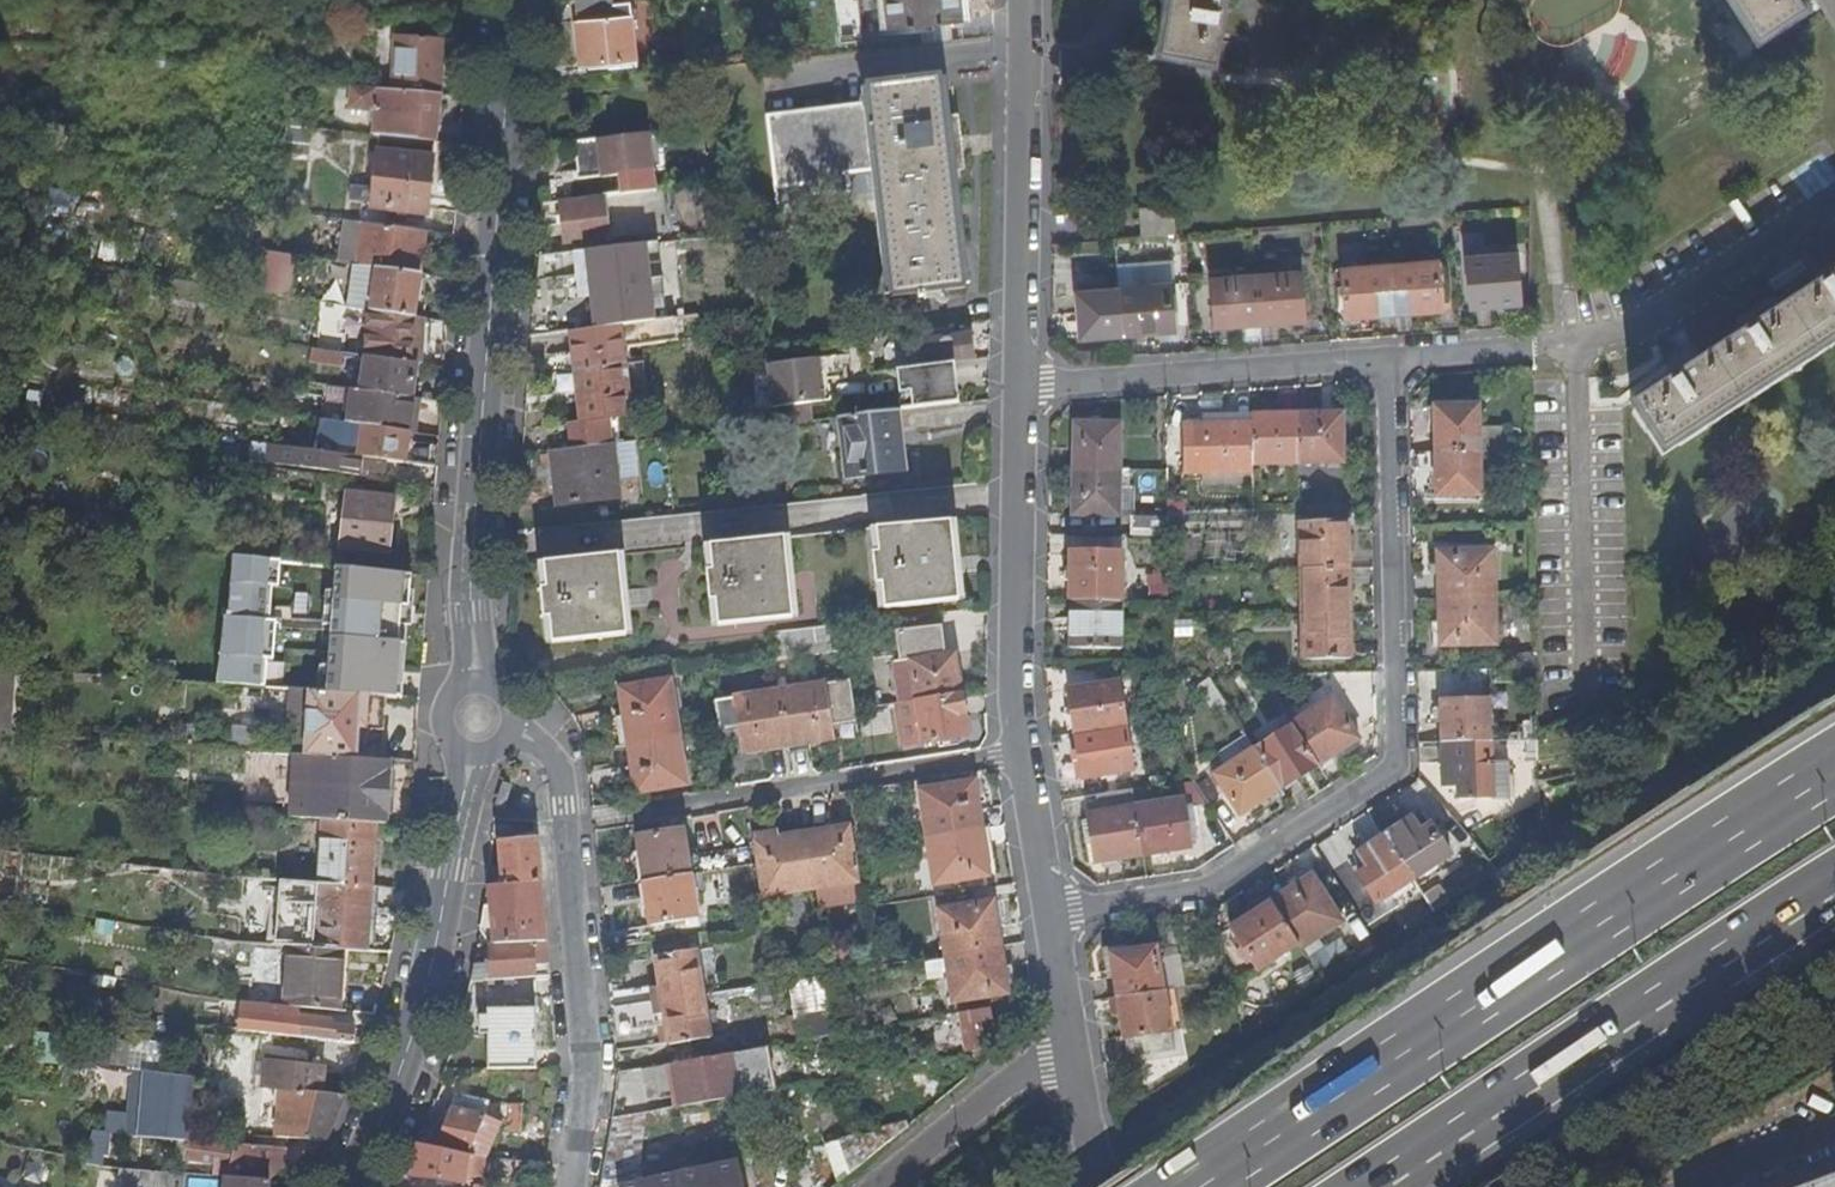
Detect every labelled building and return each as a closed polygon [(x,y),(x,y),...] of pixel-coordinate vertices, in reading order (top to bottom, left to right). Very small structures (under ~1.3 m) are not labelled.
[(576,21),(614,17),(612,0),(574,0),(576,21)] [(964,0),(878,0),(881,29),(966,20),(964,0)] [(1158,45),(1214,54),(1221,14),(1223,0),(1165,0),(1158,45)] [(1757,30),(1802,0),(1738,0),(1757,30)] [(614,17),(576,21),(581,64),(634,58),(629,16),(614,17)] [(439,95),(442,41),(394,37),(391,90),(439,95)] [(877,171),(893,292),(964,284),(949,169),(962,167),(955,116),(942,117),(937,75),(866,85),(868,103),(766,117),(776,200),(778,200),(777,190),(810,186),(812,197),(849,193),(847,175),(877,171)] [(436,143),(439,95),(391,90),(352,87),(351,110),(379,112),(377,136),(434,143),(436,143)] [(310,129),(285,127),(284,143),(309,145),(310,129)] [(650,135),(577,143),(579,162),(600,159),(602,178),(605,198),(644,193),(641,174),(655,172),(650,135)] [(426,214),(434,143),(377,136),(376,150),(377,151),(373,192),(371,208),(426,214)] [(284,143),(283,154),(307,156),(309,145),(284,143)] [(600,159),(579,162),(582,181),(602,178),(600,159)] [(351,206),(371,208),(373,192),(352,191),(351,206)] [(605,198),(560,203),(564,245),(667,231),(661,191),(644,193),(605,198)] [(1140,210),(1141,237),(1173,235),(1172,208),(1140,210)] [(362,222),(344,220),(338,263),(351,265),(357,265),(362,222)] [(424,231),(362,222),(357,265),(410,272),(413,249),(422,250),(424,231)] [(1515,255),(1467,259),(1471,307),(1518,303),(1515,255)] [(1389,266),(1393,314),(1440,310),(1436,262),(1389,266)] [(1814,277),(1818,282),(1753,323),(1749,318),(1726,333),(1729,339),(1689,364),(1686,359),(1663,374),(1666,380),(1632,401),(1663,448),(1834,337),(1834,263),(1814,277)] [(351,265),(345,307),(368,311),(412,318),(418,274),(410,272),(357,265),(351,265)] [(1345,317),(1393,314),(1389,266),(1342,270),(1345,317)] [(1255,277),(1258,324),(1303,321),(1299,273),(1255,277)] [(262,277),(260,293),(292,298),(293,283),(262,277)] [(1214,328),(1258,324),(1255,277),(1210,280),(1214,328)] [(964,284),(893,292),(894,297),(914,294),(915,299),(928,297),(927,292),(965,287),(964,284)] [(1118,291),(1121,334),(1172,330),(1168,284),(1118,288),(1118,291)] [(1083,337),(1121,334),(1118,291),(1077,294),(1080,341),(1083,340),(1083,337)] [(368,311),(365,357),(416,365),(419,365),(422,320),(412,318),(368,311)] [(698,316),(676,319),(678,341),(702,338),(698,316)] [(676,319),(570,332),(575,370),(623,364),(621,348),(678,341),(676,319)] [(900,370),(914,368),(914,366),(972,358),(968,335),(896,344),(900,370)] [(341,353),(312,349),(310,361),(339,365),(341,353)] [(364,362),(360,391),(411,398),(416,365),(365,357),(364,362)] [(785,407),(810,404),(823,402),(817,359),(766,367),(772,409),(785,407)] [(575,370),(551,372),(554,404),(578,401),(580,422),(569,424),(573,448),(611,444),(608,419),(629,416),(623,364),(575,370)] [(951,365),(914,369),(916,387),(953,383),(951,365)] [(360,391),(354,390),(349,424),(407,432),(408,433),(412,399),(411,398),(360,391)] [(788,424),(813,421),(810,404),(785,407),(788,424)] [(1434,408),(1435,453),(1478,451),(1478,429),(1477,407),(1434,408)] [(899,470),(892,411),(843,417),(848,454),(841,455),(843,477),(899,470)] [(892,411),(899,470),(905,470),(898,411),(892,411)] [(1252,466),(1297,465),(1296,416),(1251,416),(1251,424),(1252,466)] [(1296,416),(1297,465),(1342,464),(1342,416),(1296,416)] [(1073,423),(1073,469),(1119,471),(1119,424),(1098,424),(1098,418),(1080,417),(1079,423),(1073,423)] [(407,432),(349,424),(320,420),(317,440),(334,442),(335,439),(361,442),(358,456),(360,456),(435,467),(437,444),(407,440),(407,432)] [(1182,475),(1252,473),(1252,466),(1251,424),(1181,426),(1182,475)] [(1478,451),(1507,451),(1506,432),(1502,428),(1478,429),(1478,451)] [(244,441),(242,441),(239,458),(276,463),(279,445),(244,441)] [(558,450),(550,451),(557,505),(618,498),(613,444),(611,444),(573,448),(558,450)] [(279,445),(276,463),(312,468),(314,450),(279,445)] [(314,450),(312,468),(325,470),(326,467),(328,452),(314,450)] [(1478,451),(1435,453),(1436,497),(1479,496),(1478,451)] [(360,456),(358,456),(328,452),(326,467),(327,467),(327,472),(331,473),(332,468),(358,472),(360,456)] [(1119,471),(1073,469),(1072,516),(1118,517),(1119,471)] [(737,494),(739,509),(769,506),(767,491),(737,494)] [(392,498),(346,493),(339,549),(386,554),(392,498)] [(1131,537),(1166,537),(1166,518),(1132,518),(1131,537)] [(957,601),(950,523),(708,547),(710,572),(704,573),(707,601),(712,601),(715,626),(957,601)] [(1301,571),(1349,570),(1348,523),(1300,524),(1301,571)] [(1438,600),(1493,598),(1492,552),(1437,553),(1438,600)] [(1072,554),(1071,602),(1120,603),(1121,555),(1072,554)] [(616,556),(542,564),(544,587),(540,588),(542,617),(547,617),(550,643),(624,636),(616,556)] [(1302,616),(1349,615),(1349,570),(1301,571),(1302,616)] [(1494,645),(1493,598),(1438,600),(1439,646),(1494,645)] [(1120,603),(1071,602),(1070,649),(1119,650),(1120,603)] [(965,611),(926,615),(928,641),(968,636),(965,611)] [(1350,660),(1349,615),(1302,616),(1302,661),(1350,660)] [(775,633),(779,659),(787,659),(784,632),(775,633)] [(381,665),(395,666),(396,654),(381,653),(382,641),(335,638),(333,660),(380,663),(381,665)] [(898,703),(960,693),(953,653),(891,664),(898,703)] [(373,664),(344,662),(342,692),(371,694),(373,664)] [(5,735),(9,671),(0,670),(0,735),(5,735)] [(622,710),(583,716),(587,752),(677,738),(669,682),(621,689),(622,710)] [(849,682),(778,693),(787,747),(831,740),(829,727),(855,724),(853,710),(849,682)] [(1073,735),(1122,728),(1115,683),(1066,691),(1073,735)] [(377,696),(289,691),(289,715),(287,724),(278,754),(293,755),(363,760),(363,746),(356,745),(357,730),(375,730),(377,696)] [(778,693),(713,703),(717,732),(739,728),(743,753),(787,747),(778,693)] [(898,703),(894,704),(901,744),(920,742),(921,744),(967,736),(960,693),(898,703)] [(1292,728),(1317,766),(1357,741),(1331,701),(1291,726),(1292,728)] [(1441,743),(1488,742),(1487,701),(1441,702),(1441,743)] [(1129,772),(1122,728),(1073,735),(1079,780),(1129,772)] [(1254,752),(1279,790),(1317,766),(1292,728),(1254,752)] [(677,738),(587,752),(590,787),(633,780),(635,793),(684,785),(677,738)] [(1490,801),(1489,743),(1488,742),(1441,743),(1442,789),(1457,788),(1457,801),(1490,801)] [(1238,816),(1279,790),(1254,752),(1253,751),(1213,777),(1238,816)] [(293,755),(289,818),(320,820),(374,824),(385,824),(389,761),(363,760),(293,755)] [(918,792),(925,838),(980,830),(972,783),(918,792)] [(1064,820),(1069,855),(1092,851),(1094,863),(1142,856),(1134,809),(1131,790),(1096,795),(1099,815),(1064,820)] [(1134,809),(1142,856),(1188,848),(1180,802),(1134,809)] [(374,824),(320,820),(317,883),(370,887),(374,824)] [(1386,838),(1413,881),(1450,857),(1431,828),(1421,833),(1413,821),(1386,838)] [(801,835),(809,890),(855,882),(847,828),(801,835)] [(763,897),(809,890),(801,835),(777,839),(775,830),(753,834),(763,897)] [(980,830),(925,838),(933,886),(987,877),(980,830)] [(633,839),(641,883),(688,876),(681,831),(633,839)] [(1376,905),(1413,881),(1386,838),(1357,856),(1367,872),(1359,877),(1376,905)] [(500,868),(488,869),(486,886),(495,886),(539,882),(535,840),(499,844),(500,868)] [(688,876),(641,883),(648,928),(696,919),(688,876)] [(1312,878),(1271,904),(1298,946),(1300,950),(1342,923),(1312,878)] [(317,883),(299,882),(295,948),(313,949),(317,883)] [(496,911),(482,913),(480,929),(492,929),(492,945),(545,942),(539,882),(495,886),(496,911)] [(370,887),(317,883),(313,949),(348,951),(373,953),(374,933),(367,933),(370,887)] [(945,956),(999,948),(991,902),(938,911),(945,956)] [(1298,946),(1271,904),(1230,930),(1258,972),(1298,946)] [(492,929),(480,929),(489,945),(492,945),(492,929)] [(548,977),(545,942),(492,945),(489,945),(490,963),(472,964),(468,981),(485,981),(534,978),(548,977)] [(1115,979),(1118,999),(1162,992),(1155,950),(1130,954),(1129,946),(1102,951),(1106,980),(1115,979)] [(286,1008),(342,1013),(348,951),(313,949),(295,948),(292,947),(286,1008)] [(1002,967),(999,948),(945,956),(945,961),(922,965),(926,982),(939,980),(938,976),(947,974),(948,978),(952,1002),(1007,993),(1006,989),(1013,988),(1009,966),(1002,967)] [(612,1010),(702,996),(694,951),(653,958),(659,988),(611,995),(612,1010)] [(534,978),(485,981),(487,1069),(536,1069),(534,978)] [(1162,992),(1118,999),(1124,1042),(1171,1034),(1165,992),(1162,992)] [(612,1010),(614,1025),(663,1018),(668,1046),(709,1039),(702,996),(612,1010)] [(987,1007),(958,1013),(964,1051),(983,1047),(979,1021),(989,1019),(987,1007)] [(270,1035),(352,1044),(353,1029),(332,1027),(328,1021),(296,1017),(296,1020),(295,1030),(272,1028),(271,1028),(270,1035)] [(295,1030),(296,1020),(273,1018),(272,1028),(295,1030)] [(1171,1034),(1124,1042),(1127,1058),(1173,1050),(1171,1034)] [(115,1040),(104,1038),(96,1065),(107,1067),(115,1040)] [(115,1040),(107,1067),(126,1069),(131,1041),(115,1040)] [(742,1051),(728,1054),(736,1098),(752,1095),(742,1051)] [(721,1056),(671,1065),(680,1108),(736,1098),(728,1054),(721,1056)] [(325,1066),(267,1059),(264,1085),(282,1087),(321,1092),(325,1066)] [(107,1116),(106,1132),(110,1132),(182,1139),(189,1140),(190,1131),(194,1077),(145,1071),(143,1110),(133,1118),(107,1116)] [(321,1092),(282,1087),(276,1137),(325,1140),(346,1095),(321,1092)] [(453,1093),(452,1099),(487,1102),(487,1099),(453,1093)] [(487,1102),(452,1099),(450,1107),(484,1114),(487,1102)] [(522,1131),(523,1104),(509,1103),(507,1130),(522,1131)] [(435,1146),(486,1156),(487,1156),(501,1121),(484,1114),(450,1107),(435,1146)] [(829,1186),(907,1124),(813,1144),(829,1186)] [(92,1130),(85,1157),(83,1163),(99,1164),(100,1152),(107,1153),(110,1132),(106,1132),(92,1130)] [(217,1163),(215,1175),(223,1175),(268,1180),(269,1164),(282,1164),(283,1149),(235,1144),(234,1147),(189,1140),(182,1139),(178,1162),(189,1164),(190,1158),(217,1163)] [(435,1146),(417,1143),(404,1175),(471,1182),(472,1175),(484,1175),(486,1156),(435,1146)] [(622,1186),(747,1186),(742,1160),(622,1186)] [(169,1172),(120,1168),(118,1186),(167,1186),(169,1172)] [(223,1186),(267,1186),(268,1180),(223,1175),(223,1186)] [(1807,1186),(1834,1186),(1834,1176),(1807,1186)]
